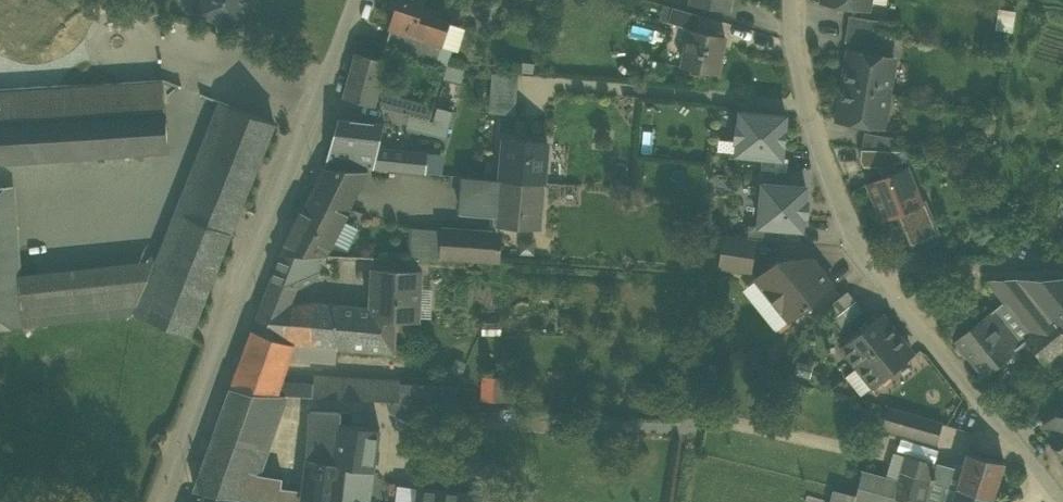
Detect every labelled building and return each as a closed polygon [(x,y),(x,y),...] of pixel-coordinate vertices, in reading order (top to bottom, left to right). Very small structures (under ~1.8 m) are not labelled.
[(200,13),(237,27),(247,0),(204,0),(200,13)] [(415,34),(421,17),(423,8),(426,0),(399,0),(395,12),(397,13),(393,26),(415,34)] [(730,10),(732,0),(691,0),(690,3),(730,10)] [(870,0),(823,0),(823,1),(868,8),(869,1),(870,0)] [(690,25),(698,26),(700,14),(674,6),(671,21),(690,25)] [(1017,10),(999,7),(995,27),(1014,30),(1017,10)] [(425,37),(444,43),(452,21),(432,14),(431,20),(421,17),(415,34),(425,37)] [(880,19),(850,14),(845,40),(875,45),(880,19)] [(467,26),(452,21),(444,43),(453,46),(460,49),(467,26)] [(682,64),(719,71),(727,32),(698,26),(690,25),(682,64)] [(419,56),(425,37),(415,34),(393,26),(387,46),(419,56)] [(444,43),(425,37),(419,56),(446,65),(453,46),(444,43)] [(850,50),(844,84),(889,92),(895,58),(850,50)] [(345,97),(373,104),(377,90),(385,60),(357,53),(345,97)] [(535,62),(515,60),(514,72),(534,73),(535,62)] [(465,70),(446,65),(442,79),(461,84),(465,70)] [(519,73),(491,72),(490,114),(517,115),(519,73)] [(0,89),(0,119),(166,108),(164,79),(0,89)] [(883,126),(889,92),(844,84),(838,119),(883,126)] [(373,104),(403,112),(408,99),(377,90),(373,104)] [(434,107),(408,99),(403,112),(411,114),(431,120),(434,107)] [(133,313),(144,318),(229,104),(220,100),(157,260),(19,275),(23,320),(133,313)] [(144,318),(190,335),(275,123),(229,104),(144,318)] [(438,107),(434,120),(430,134),(446,138),(454,111),(438,107)] [(0,119),(0,162),(169,151),(166,108),(0,119)] [(782,157),(783,146),(785,126),(786,115),(741,111),(739,124),(737,124),(736,139),(738,139),(737,153),(763,155),(782,157)] [(407,128),(430,134),(434,120),(431,120),(411,114),(407,128)] [(326,163),(374,167),(379,147),(385,122),(338,117),(326,163)] [(862,148),(893,150),(895,137),(882,135),(865,132),(862,148)] [(737,153),(738,139),(736,139),(717,137),(716,151),(737,153)] [(527,140),(517,139),(504,138),(501,178),(545,182),(548,142),(527,140)] [(374,167),(427,173),(429,152),(379,147),(374,167)] [(886,166),(895,162),(901,161),(901,150),(893,150),(862,148),(861,159),(863,166),(886,166)] [(446,153),(429,152),(427,173),(443,173),(446,153)] [(143,162),(145,166),(149,168),(153,168),(156,165),(158,162),(157,158),(154,155),(150,154),(146,155),(144,158),(143,162)] [(127,163),(129,167),(132,169),(137,169),(140,167),(142,163),(141,159),(138,156),(134,155),(130,156),(128,159),(127,163)] [(782,157),(763,155),(761,168),(787,171),(789,158),(782,157)] [(889,175),(898,171),(895,162),(886,166),(889,175)] [(315,185),(318,187),(318,185),(334,186),(343,168),(325,167),(315,185)] [(315,185),(308,200),(310,201),(310,202),(325,203),(351,205),(369,169),(343,168),(334,186),(318,185),(318,187),(315,185)] [(924,201),(920,202),(906,168),(898,171),(889,175),(870,182),(885,218),(901,212),(914,244),(938,234),(924,201)] [(461,212),(498,215),(501,178),(464,176),(461,212)] [(545,182),(501,178),(498,215),(497,224),(541,228),(545,182)] [(803,228),(804,214),(807,214),(808,200),(805,200),(806,186),(763,182),(759,225),(787,227),(803,228)] [(23,325),(23,320),(19,275),(14,187),(0,188),(0,326),(23,325)] [(281,253),(282,253),(320,254),(326,254),(331,244),(345,218),(351,207),(351,205),(325,203),(310,202),(310,201),(308,200),(281,253)] [(360,225),(345,218),(331,244),(348,248),(360,225)] [(759,225),(749,224),(748,237),(786,240),(787,227),(759,225)] [(440,258),(500,262),(503,230),(442,226),(442,229),(440,258)] [(440,258),(442,229),(414,227),(412,257),(440,259),(440,258)] [(748,269),(750,270),(750,269),(755,239),(726,236),(725,237),(724,243),(720,265),(741,268),(748,269)] [(537,239),(521,237),(519,254),(535,256),(537,239)] [(318,276),(320,254),(282,253),(270,284),(296,288),(296,287),(318,276)] [(756,277),(790,320),(834,285),(811,257),(778,260),(756,277)] [(396,319),(418,320),(418,317),(419,286),(420,271),(374,269),(373,307),(372,318),(396,319)] [(790,320),(756,277),(743,288),(776,331),(790,320)] [(1060,377),(1062,374),(1062,331),(1019,277),(992,278),(990,280),(990,281),(1006,302),(1009,300),(1017,309),(1035,332),(1028,338),(1032,343),(1060,377)] [(1062,331),(1062,277),(1019,277),(1062,331)] [(270,284),(264,300),(290,303),(296,288),(270,284)] [(433,287),(419,286),(418,317),(432,317),(433,287)] [(848,289),(825,309),(841,328),(864,309),(848,289)] [(289,304),(290,303),(264,300),(253,329),(284,340),(287,309),(289,304)] [(1009,300),(1006,302),(995,310),(1003,322),(1017,309),(1009,300)] [(288,358),(336,362),(337,348),(395,354),(396,319),(372,318),(373,307),(312,301),(289,304),(287,309),(284,340),(293,343),(288,358)] [(1035,332),(1017,309),(1003,322),(1009,329),(1011,328),(1023,342),(1028,338),(1035,332)] [(995,310),(974,326),(965,314),(956,320),(948,326),(957,339),(977,364),(983,373),(1008,353),(1010,352),(1023,342),(1011,328),(1009,329),(1003,322),(995,310)] [(841,345),(858,365),(898,333),(890,323),(888,324),(880,314),(841,345)] [(253,329),(232,387),(276,394),(280,383),(288,358),(293,343),(284,340),(253,329)] [(906,343),(898,333),(858,365),(874,386),(913,355),(905,344),(906,343)] [(814,364),(798,359),(794,373),(811,377),(814,364)] [(862,396),(874,386),(858,365),(846,375),(862,396)] [(484,400),(505,401),(507,376),(485,375),(484,400)] [(315,384),(315,396),(393,401),(408,402),(410,382),(315,376),(315,384)] [(408,402),(455,404),(457,386),(410,382),(408,402)] [(289,394),(315,396),(315,384),(296,384),(280,383),(276,394),(289,394)] [(195,490),(240,497),(245,482),(249,470),(276,394),(232,387),(195,490)] [(289,394),(276,394),(249,470),(261,474),(289,394)] [(420,425),(453,427),(455,404),(408,402),(393,401),(391,415),(420,425)] [(884,427),(938,441),(943,422),(889,407),(884,427)] [(1058,446),(1062,443),(1062,409),(1043,424),(1052,434),(1050,436),(1058,446)] [(310,458),(347,464),(342,501),(369,501),(380,428),(340,422),(340,411),(311,410),(310,458)] [(902,471),(930,479),(934,464),(891,452),(885,475),(900,478),(902,471)] [(963,469),(957,487),(975,491),(974,493),(995,499),(1004,463),(967,453),(963,469)] [(347,464),(310,458),(307,483),(305,501),(342,501),(347,464)] [(941,462),(936,480),(937,481),(955,486),(957,487),(963,469),(960,468),(941,462)] [(943,495),(934,492),(926,490),(930,479),(902,471),(900,478),(885,475),(863,469),(856,496),(854,501),(941,501),(943,495)] [(245,482),(262,487),(264,475),(261,474),(249,470),(245,482)] [(276,501),(279,501),(283,478),(264,475),(262,487),(260,500),(276,501)] [(307,483),(283,478),(279,501),(305,501),(307,483)] [(934,492),(937,481),(936,480),(930,479),(926,490),(934,492)] [(945,490),(955,493),(957,487),(955,486),(937,481),(934,492),(943,495),(945,490)] [(262,487),(245,482),(240,497),(250,499),(260,500),(262,487)] [(995,499),(974,493),(975,491),(957,487),(955,493),(952,501),(994,501),(995,499)] [(483,495),(419,488),(417,501),(482,501),(483,495)] [(856,496),(834,489),(830,501),(854,501),(856,496)] [(943,495),(941,501),(952,501),(955,493),(945,490),(943,495)]
